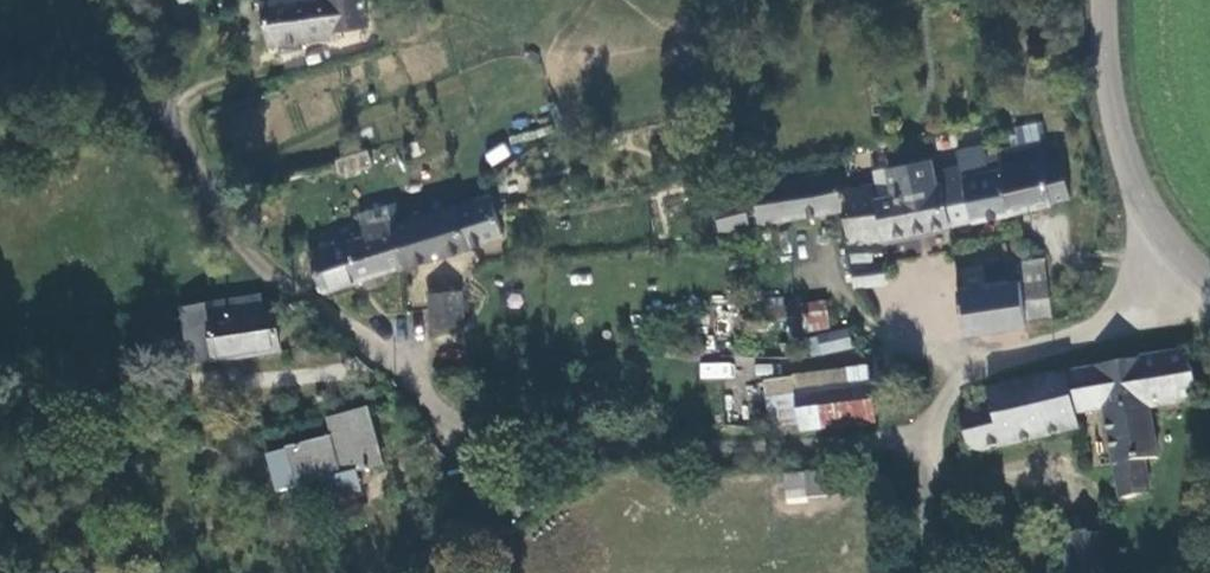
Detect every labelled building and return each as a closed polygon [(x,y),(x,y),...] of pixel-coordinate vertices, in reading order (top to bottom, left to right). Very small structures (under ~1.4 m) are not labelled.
[(298,38),(361,30),(360,26),(395,20),(392,0),(288,0),(298,38)] [(977,159),(952,163),(950,156),(905,163),(908,189),(894,191),(892,180),(861,184),(858,168),(772,181),(778,220),(861,206),(866,239),(1069,204),(1056,124),(1031,127),(1034,147),(1014,150),(1016,167),(1010,168),(979,173),(977,159)] [(974,145),(977,159),(979,173),(1010,168),(1005,140),(974,145)] [(765,220),(760,193),(733,197),(738,225),(765,220)] [(523,236),(510,194),(477,204),(491,246),(523,236)] [(344,290),(425,268),(411,225),(405,203),(376,212),(382,233),(364,239),(337,248),(331,250),(344,290)] [(425,268),(491,246),(477,204),(411,225),(425,268)] [(1058,279),(1054,257),(1035,260),(1038,275),(1038,281),(1058,279)] [(914,258),(870,264),(874,284),(917,278),(914,258)] [(957,266),(960,287),(985,283),(982,263),(957,266)] [(1038,275),(970,286),(974,313),(1040,301),(1040,298),(1038,281),(1038,275)] [(1061,295),(1058,279),(1038,281),(1040,298),(1061,295)] [(451,292),(452,325),(486,325),(482,291),(451,292)] [(1061,295),(1040,298),(1040,301),(1042,316),(1063,314),(1061,295)] [(846,296),(810,300),(813,328),(848,324),(846,296)] [(285,301),(208,310),(214,361),(304,350),(299,315),(287,316),(285,301)] [(977,330),(1042,320),(1042,316),(1040,301),(974,313),(977,330)] [(859,326),(822,336),(826,354),(863,344),(859,326)] [(1134,497),(1168,491),(1162,460),(1173,458),(1165,408),(1208,399),(1201,355),(1109,368),(1118,408),(1134,497)] [(699,362),(699,379),(733,378),(732,361),(699,362)] [(1085,414),(1118,408),(1109,368),(1078,373),(1085,414)] [(1085,414),(1078,373),(998,388),(1000,404),(972,409),(979,447),(1088,428),(1085,414)] [(881,380),(810,387),(811,392),(814,420),(815,426),(886,418),(881,380)] [(811,392),(781,395),(786,424),(814,420),(811,392)] [(405,466),(394,410),(356,417),(360,436),(313,446),(320,483),(356,476),(405,466)] [(784,473),(785,497),(842,492),(840,469),(784,473)]
